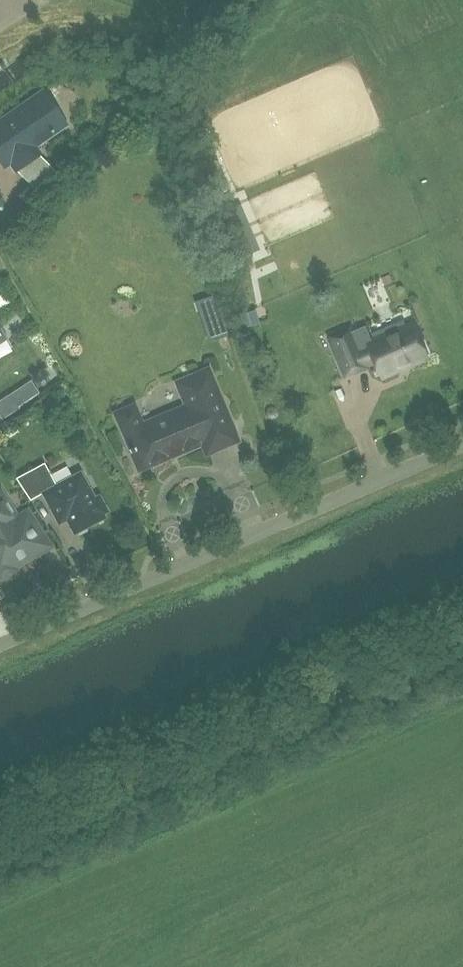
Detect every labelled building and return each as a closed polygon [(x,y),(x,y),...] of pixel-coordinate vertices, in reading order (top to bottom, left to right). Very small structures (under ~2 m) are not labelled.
[(35,98),(0,123),(0,161),(4,167),(11,162),(18,173),(36,190),(55,171),(41,157),(34,146),(57,130),(35,98)] [(240,258),(253,252),(234,207),(221,213),(240,258)] [(254,310),(244,313),(238,315),(238,316),(242,326),(258,321),(254,310)] [(224,314),(210,319),(218,343),(233,338),(224,314)] [(428,357),(414,326),(370,344),(371,346),(361,351),(352,329),(330,338),(347,377),(368,368),(368,366),(378,362),(384,376),(428,357)] [(177,454),(199,444),(204,456),(238,441),(208,370),(177,383),(186,406),(142,425),(134,406),(116,414),(131,449),(129,450),(131,454),(132,453),(139,470),(167,458),(167,456),(176,452),(177,454)] [(37,384),(20,393),(26,404),(42,395),(37,384)] [(0,402),(0,415),(3,419),(20,408),(19,407),(11,395),(0,402)] [(16,479),(30,501),(31,500),(30,498),(31,498),(31,497),(39,493),(42,494),(58,522),(66,518),(74,534),(105,518),(103,514),(108,512),(99,496),(95,499),(81,473),(56,486),(44,463),(16,479)] [(17,516),(0,490),(0,582),(4,583),(16,576),(17,571),(16,570),(35,558),(36,559),(53,547),(28,508),(17,516)]
